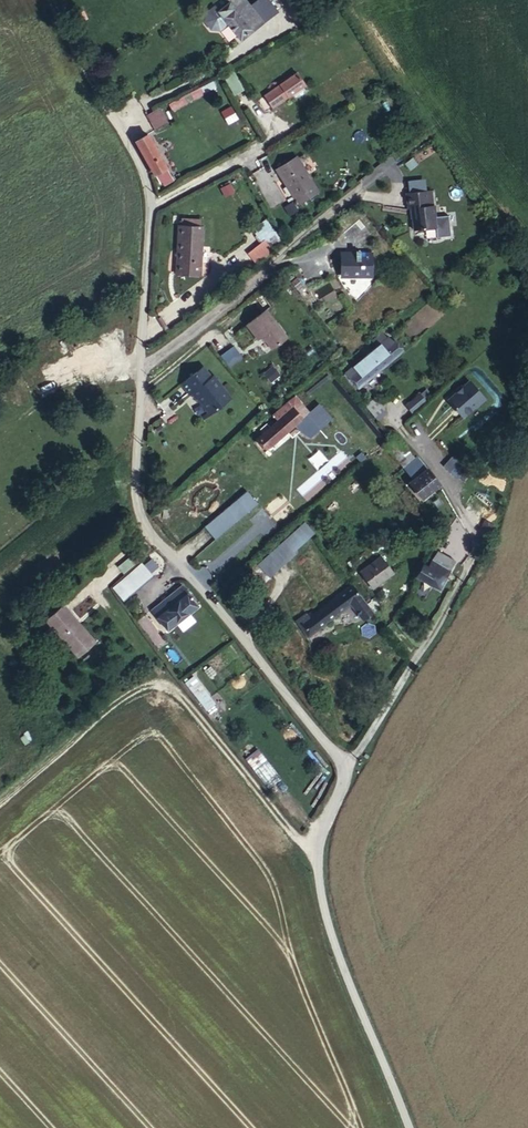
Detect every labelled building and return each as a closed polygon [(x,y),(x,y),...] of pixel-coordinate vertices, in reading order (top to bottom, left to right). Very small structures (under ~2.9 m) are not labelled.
[(237,4),(227,12),(224,8),(215,14),(214,22),(218,29),(226,31),(234,25),(246,42),(260,32),(259,31),(256,27),(266,19),(258,8),(252,0),(234,0),(237,4)] [(258,8),(266,19),(270,24),(271,26),(287,15),(276,0),(269,0),(258,8)] [(270,24),(266,19),(256,27),(259,31),(270,24)] [(312,83),(304,72),(272,95),(280,106),(312,83)] [(199,88),(193,91),(196,99),(203,95),(199,88)] [(193,91),(185,95),(189,102),(196,99),(193,91)] [(185,95),(171,103),(174,109),(189,102),(185,95)] [(171,120),(162,106),(154,110),(149,113),(158,128),(171,120)] [(227,125),(238,120),(231,106),(221,111),(227,125)] [(180,176),(151,132),(138,140),(166,185),(180,176)] [(301,160),(280,172),(286,182),(288,181),(303,207),(322,196),(301,160)] [(432,193),(411,195),(412,211),(416,210),(417,233),(440,231),(438,208),(433,208),(432,193)] [(363,220),(359,224),(365,231),(369,228),(363,220)] [(269,221),(257,228),(271,251),(283,244),(269,221)] [(359,253),(362,253),(362,244),(363,245),(375,234),(369,228),(365,231),(359,224),(347,234),(354,241),(357,238),(358,239),(358,252),(359,252),(359,253)] [(182,229),(179,229),(178,250),(180,250),(179,265),(201,266),(204,230),(201,230),(182,229)] [(180,250),(178,250),(176,277),(200,279),(201,266),(179,265),(180,250)] [(358,252),(344,252),(343,274),(351,274),(354,277),(374,277),(375,254),(362,253),(359,253),(359,252),(358,252)] [(298,276),(293,281),(299,287),(304,282),(298,276)] [(329,280),(314,290),(320,298),(335,289),(329,280)] [(291,332),(270,305),(250,320),(261,335),(265,331),(276,344),(291,332)] [(353,376),(363,388),(412,346),(397,327),(396,329),(386,337),(348,370),(353,376)] [(385,335),(386,337),(396,329),(394,327),(385,335)] [(225,335),(212,345),(221,356),(234,346),(225,335)] [(206,361),(186,378),(194,388),(195,388),(212,410),(235,393),(218,371),(215,372),(206,361)] [(269,385),(280,373),(271,365),(260,378),(269,385)] [(484,386),(461,404),(474,422),(487,412),(487,413),(498,405),(484,386)] [(430,393),(417,405),(423,412),(436,400),(430,393)] [(381,399),(374,405),(383,416),(390,410),(381,399)] [(291,435),(311,420),(302,409),(297,403),(281,416),(286,422),(263,442),(272,452),(273,451),(277,456),(295,440),(291,435)] [(396,436),(387,444),(409,470),(422,459),(400,433),(396,436)] [(469,462),(470,461),(464,455),(454,467),(460,473),(469,462)] [(422,459),(409,470),(425,489),(422,491),(430,502),(449,486),(424,457),(422,459)] [(469,462),(460,473),(471,483),(481,473),(469,462)] [(502,494),(484,486),(475,504),(493,512),(502,494)] [(250,488),(206,523),(217,536),(260,502),(250,488)] [(303,531),(281,550),(290,561),(291,560),(312,542),(303,531)] [(158,571),(168,561),(154,547),(145,557),(158,571)] [(293,562),(291,560),(290,561),(281,550),(257,572),(268,584),(293,562)] [(372,591),(395,575),(382,556),(358,571),(372,591)] [(139,561),(120,576),(131,589),(150,573),(139,561)] [(428,567),(420,578),(443,593),(454,576),(444,570),(440,575),(428,567)] [(131,589),(120,576),(111,585),(121,597),(131,589)] [(375,610),(356,585),(315,618),(312,614),(297,627),(310,642),(356,607),(365,618),(375,610)] [(195,605),(181,587),(146,614),(159,632),(195,605)] [(98,648),(62,605),(45,620),(81,662),(98,648)] [(220,690),(230,702),(254,683),(243,671),(220,690)] [(185,681),(205,712),(216,706),(195,675),(185,681)] [(254,744),(241,755),(268,789),(281,778),(254,744)]
